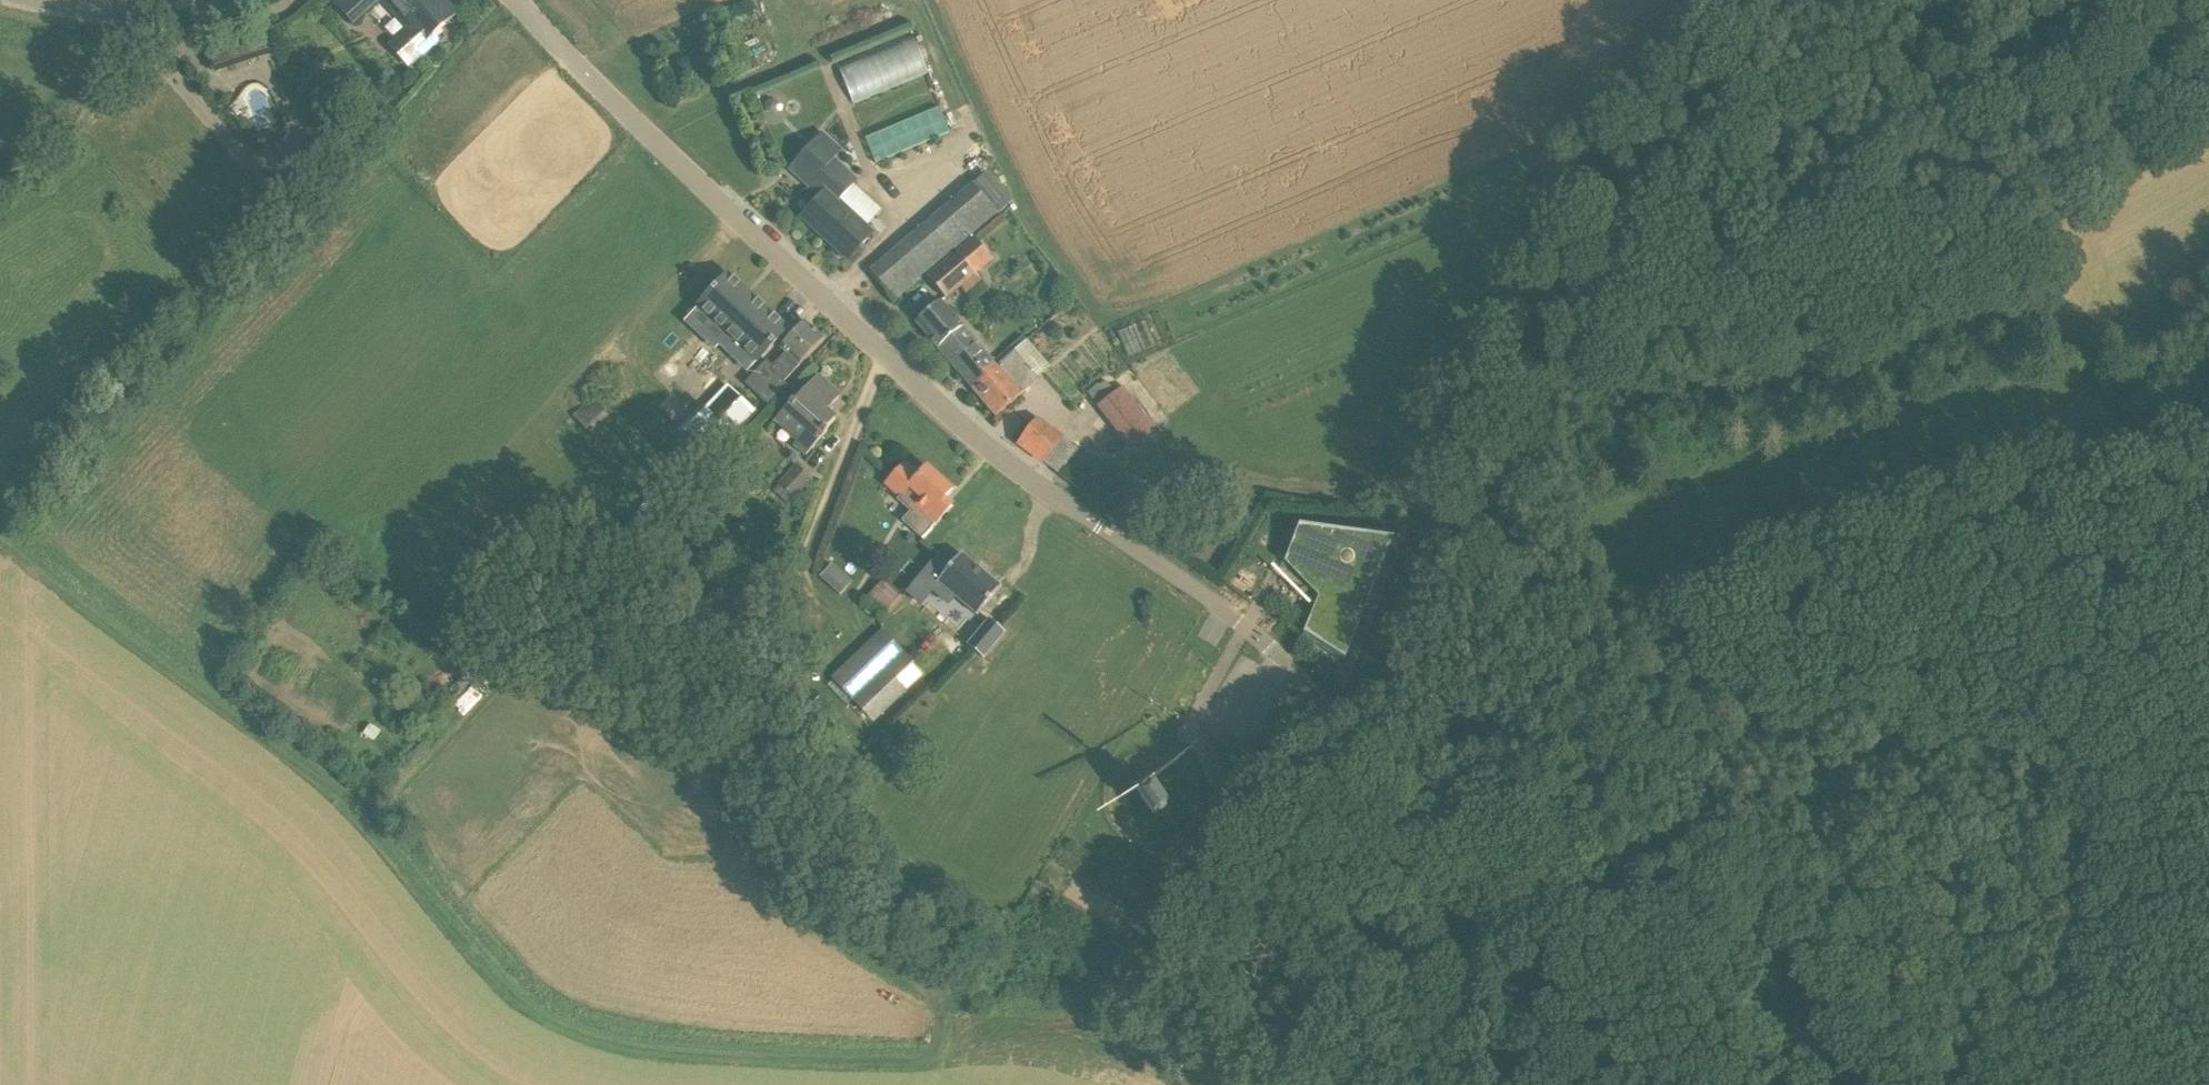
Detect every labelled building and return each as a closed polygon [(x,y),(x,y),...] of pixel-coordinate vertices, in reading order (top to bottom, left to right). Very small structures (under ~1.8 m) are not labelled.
[(337,4),(355,23),(380,0),(342,0),(337,4)] [(421,32),(398,53),(410,66),(438,41),(433,35),(452,17),(436,0),(392,0),(421,32)] [(262,32),(210,50),(219,72),(270,55),(262,32)] [(853,100),(932,73),(920,35),(840,62),(853,100)] [(865,139),(875,164),(950,133),(940,108),(865,139)] [(823,134),(790,169),(820,197),(827,189),(839,200),(857,180),(834,159),(841,151),(823,134)] [(998,213),(1012,202),(988,173),(974,185),(872,271),(896,300),(998,213)] [(875,233),(839,200),(827,189),(820,197),(801,218),(849,261),(875,233)] [(975,239),(929,278),(947,299),(961,286),(968,294),(982,281),(976,274),(993,261),(975,239)] [(719,284),(691,314),(751,370),(779,339),(719,284)] [(974,390),(999,369),(997,366),(969,334),(940,299),(916,322),(974,390)] [(669,321),(642,349),(661,367),(688,339),(669,321)] [(785,382),(803,363),(825,340),(805,321),(781,347),(787,353),(773,366),(767,361),(746,384),(771,406),(789,386),(785,382)] [(1038,379),(1036,376),(1049,366),(1028,341),(997,366),(999,369),(974,390),(996,416),(1022,394),(1022,393),(1038,379)] [(827,411),(840,396),(818,376),(795,402),(793,401),(779,417),(802,438),(796,445),(807,455),(828,432),(827,430),(836,419),(827,411)] [(1123,388),(1116,394),(1106,381),(1100,385),(1099,384),(1089,392),(1100,406),(1133,448),(1156,430),(1123,388)] [(751,409),(729,389),(687,433),(709,453),(751,409)] [(609,414),(594,398),(575,416),(590,432),(609,414)] [(1036,419),(1018,444),(1058,473),(1077,449),(1036,419)] [(925,536),(932,528),(943,516),(936,509),(953,489),(928,466),(919,476),(906,465),(888,484),(901,496),(898,500),(912,511),(905,519),(925,536)] [(812,478),(798,466),(780,485),(794,497),(812,478)] [(1396,536),(1302,524),(1286,562),(1287,562),(1290,562),(1328,578),(1326,581),(1369,599),(1396,536)] [(978,615),(1001,587),(1000,586),(963,555),(962,554),(953,565),(939,554),(918,578),(919,579),(933,591),(949,604),(955,597),(977,614),(978,615)] [(896,609),(904,591),(880,580),(872,598),(896,609)] [(1369,599),(1326,581),(1306,634),(1343,659),(1342,662),(1343,662),(1369,599)] [(989,618),(967,645),(984,659),(1006,633),(989,618)] [(924,675),(882,630),(831,678),(873,723),(924,675)] [(1153,817),(1170,801),(1155,784),(1137,800),(1153,817)]
